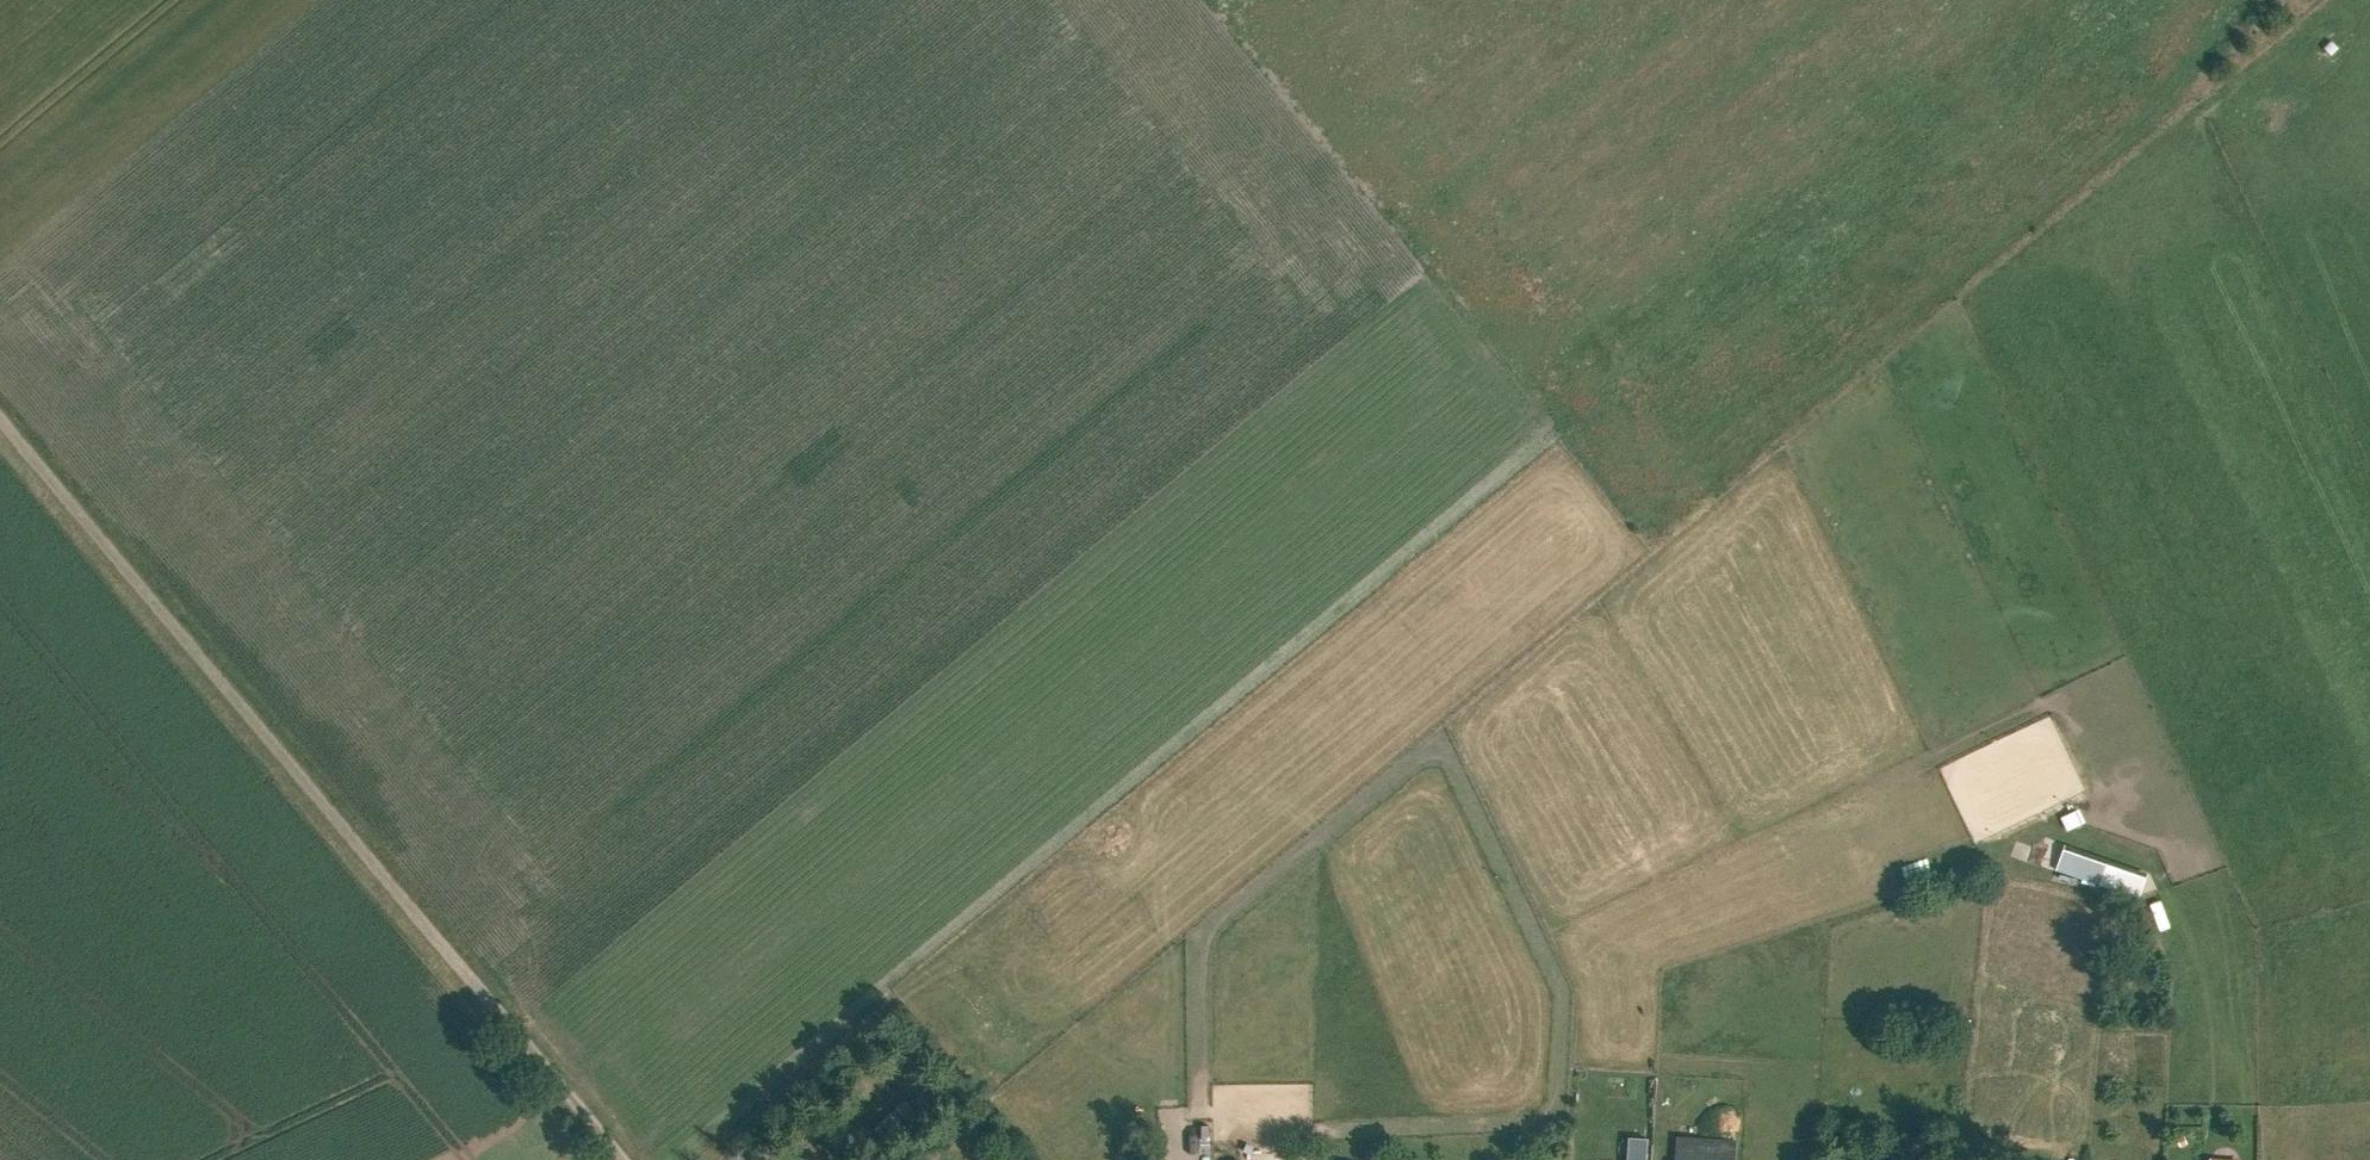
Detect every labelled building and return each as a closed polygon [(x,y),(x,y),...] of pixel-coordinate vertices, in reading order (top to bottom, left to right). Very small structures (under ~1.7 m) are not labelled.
[(2109,891),(2137,901),(2138,899),(2146,875),(2063,846),(2054,871),(2109,891)] [(2145,901),(2156,923),(2169,917),(2158,895),(2145,901)] [(1309,1149),(1287,1150),(1287,1159),(1309,1159),(1309,1149)]
